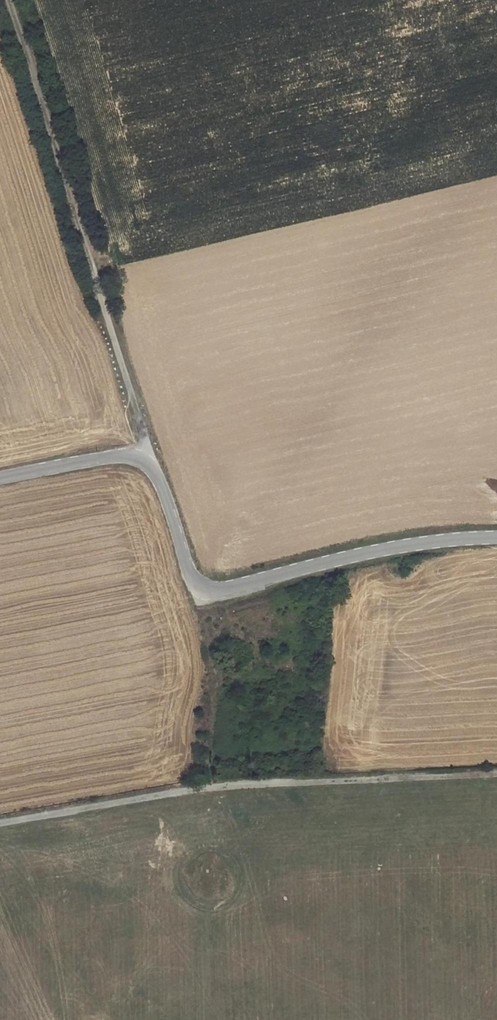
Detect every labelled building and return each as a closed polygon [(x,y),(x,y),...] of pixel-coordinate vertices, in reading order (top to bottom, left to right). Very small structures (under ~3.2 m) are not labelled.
[(271,624),(275,643),(282,641),(280,632),(284,631),(282,621),(271,624)]
